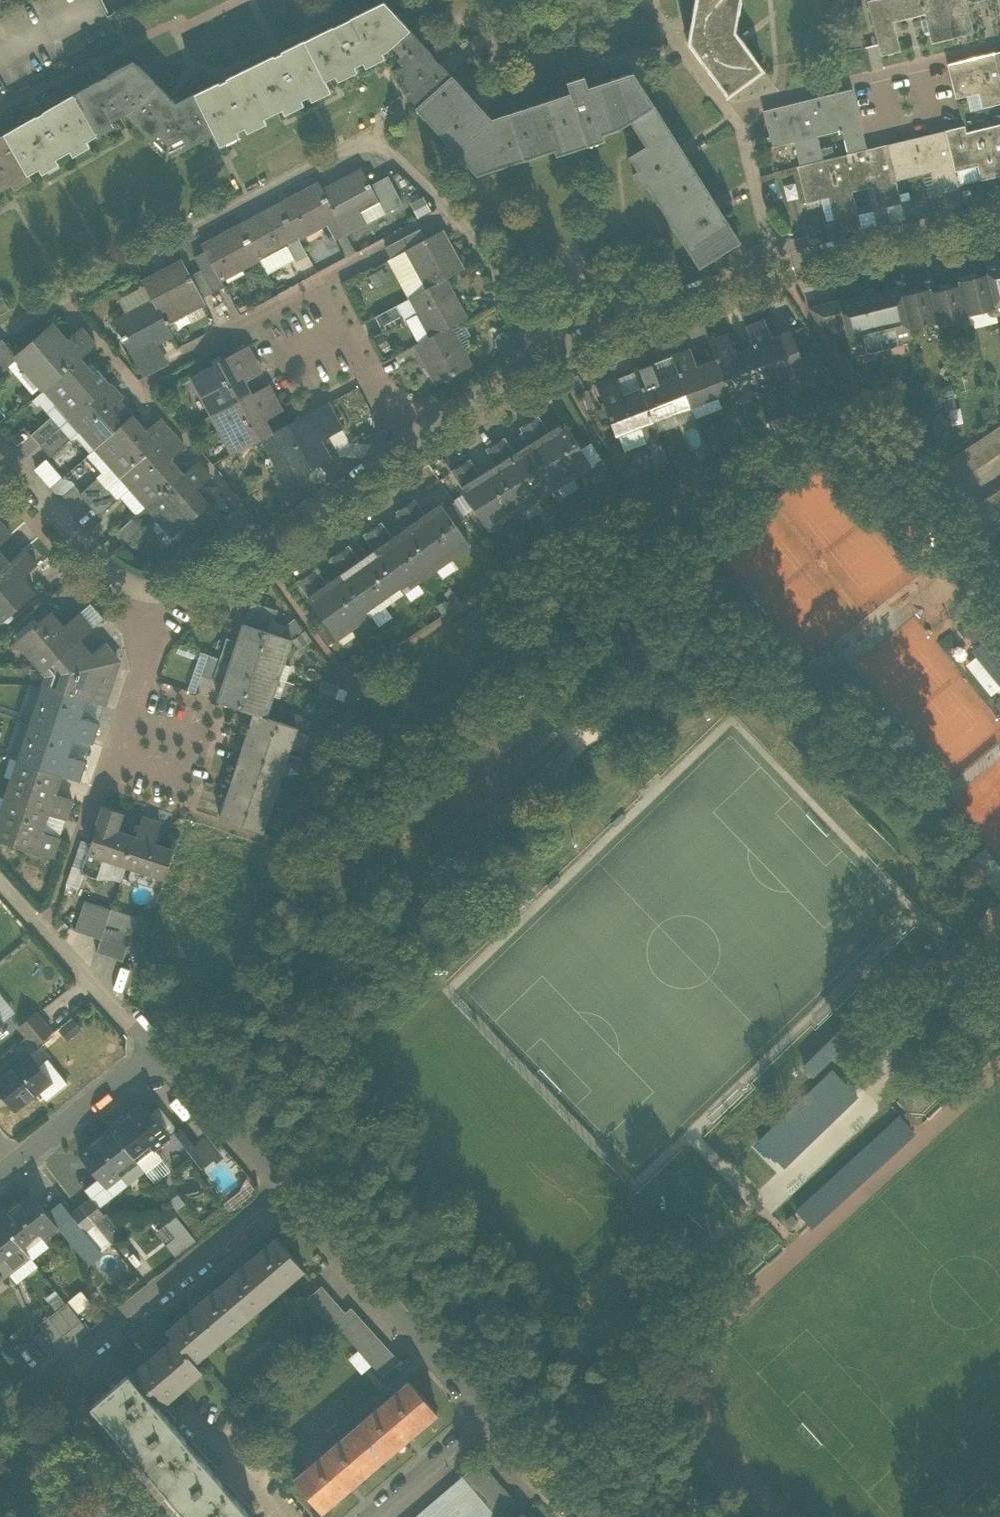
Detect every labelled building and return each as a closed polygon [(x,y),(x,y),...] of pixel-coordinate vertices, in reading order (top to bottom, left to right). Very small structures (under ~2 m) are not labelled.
[(694,9),(695,9),(693,21),(692,21),(688,43),(701,61),(702,60),(709,71),(720,85),(725,92),(724,92),(728,97),(764,70),(736,32),(741,0),(695,0),(694,9)] [(952,38),(943,0),(872,0),(867,1),(881,56),(901,51),(893,20),(924,12),(932,43),(952,38)] [(952,38),(973,33),(966,2),(974,0),(943,0),(952,38)] [(387,49),(391,46),(410,29),(394,11),(387,15),(381,2),(349,18),(349,19),(336,26),(335,25),(282,51),(283,52),(275,56),(274,54),(251,66),(274,113),(300,100),(303,105),(304,104),(302,99),(327,86),(330,91),(331,91),(326,79),(354,66),(356,71),(358,70),(355,65),(381,52),(383,57),(385,56),(383,51),(387,49)] [(410,89),(411,90),(441,64),(440,62),(439,63),(433,57),(434,56),(410,29),(391,46),(401,56),(398,59),(418,82),(410,89)] [(995,53),(948,65),(956,99),(978,93),(984,92),(988,107),(999,104),(999,72),(995,53)] [(411,90),(422,102),(452,75),(441,64),(411,90)] [(247,126),(274,113),(251,66),(227,78),(228,79),(220,83),(219,81),(195,94),(176,103),(139,65),(125,72),(122,67),(107,75),(108,76),(101,81),(100,80),(44,111),(45,113),(37,117),(36,116),(5,134),(29,174),(98,134),(99,136),(100,135),(97,129),(126,113),(152,140),(151,142),(151,143),(152,142),(166,157),(165,167),(166,168),(168,157),(187,147),(188,148),(216,134),(221,145),(223,144),(220,139),(245,126),(248,131),(249,131),(247,126)] [(618,127),(631,120),(654,104),(633,72),(588,87),(584,75),(568,81),(574,98),(587,138),(618,127)] [(492,119),(452,75),(422,102),(416,107),(418,109),(422,105),(432,115),(427,119),(477,175),(495,169),(493,163),(506,159),(508,164),(525,159),(523,153),(510,113),(492,119)] [(835,93),(808,100),(817,136),(843,130),(845,139),(863,135),(852,89),(850,90),(851,93),(836,96),(835,93)] [(984,92),(978,93),(982,108),(988,107),(984,92)] [(539,154),(587,138),(574,98),(544,108),(542,102),(510,113),(523,153),(538,148),(539,154)] [(822,160),(817,136),(808,100),(806,100),(807,103),(793,107),(792,104),(763,111),(772,147),(799,141),(804,164),(822,160)] [(630,156),(665,212),(705,186),(654,104),(631,120),(647,145),(630,156)] [(946,137),(954,171),(977,166),(983,164),(987,179),(999,176),(999,124),(966,133),(946,137)] [(964,126),(945,131),(946,137),(966,133),(964,126)] [(929,134),(887,145),(895,181),(935,171),(941,194),(959,189),(954,171),(946,137),(945,131),(943,131),(944,134),(929,137),(929,134)] [(29,174),(5,134),(0,137),(0,191),(29,174)] [(863,135),(845,139),(848,154),(867,149),(863,135)] [(848,154),(843,155),(851,192),(877,185),(883,208),(901,203),(895,181),(887,145),(885,145),(886,148),(871,152),(871,149),(867,149),(848,154)] [(843,155),(822,160),(804,164),(797,166),(806,202),(834,196),(839,218),(857,214),(851,192),(843,155)] [(983,164),(977,166),(981,180),(987,179),(983,164)] [(336,216),(340,223),(360,212),(367,223),(385,213),(379,202),(370,185),(362,170),(322,191),(336,216)] [(388,175),(370,185),(379,202),(385,213),(403,204),(388,175)] [(319,184),(280,204),(297,236),(325,221),(336,216),(322,191),(319,184)] [(740,241),(705,186),(665,212),(674,226),(679,223),(687,235),(682,238),(691,253),(696,250),(705,264),(740,241)] [(280,204),(241,225),(258,257),(286,242),(297,236),(280,204)] [(367,223),(360,212),(340,223),(346,234),(367,223)] [(325,221),(335,239),(346,234),(340,223),(336,216),(325,221)] [(221,277),(258,257),(241,225),(202,246),(206,252),(219,278),(221,277)] [(385,247),(391,258),(392,258),(410,249),(409,247),(426,238),(421,228),(385,247)] [(410,249),(430,286),(430,287),(445,279),(445,280),(463,270),(441,230),(426,238),(409,247),(410,249)] [(288,246),(295,260),(307,254),(297,236),(286,242),(289,246),(288,246)] [(410,249),(392,258),(412,296),(430,286),(410,249)] [(195,258),(201,270),(213,292),(225,286),(221,277),(219,278),(206,252),(195,258)] [(988,273),(997,312),(999,312),(999,260),(986,264),(988,273)] [(144,281),(155,302),(166,324),(187,313),(186,311),(191,308),(187,299),(200,292),(191,275),(183,261),(144,281)] [(203,298),(213,292),(201,270),(191,275),(200,292),(203,298)] [(605,276),(611,291),(617,288),(621,287),(614,272),(605,276)] [(959,280),(960,284),(967,315),(986,310),(987,312),(988,314),(991,316),(994,316),(998,315),(997,312),(988,273),(979,276),(977,273),(973,272),(969,275),(969,278),(959,280)] [(412,296),(434,335),(449,327),(466,318),(445,280),(445,279),(430,287),(430,286),(412,296)] [(939,289),(930,291),(939,326),(956,322),(958,325),(965,325),(968,322),(969,319),(967,315),(960,284),(951,286),(949,284),(944,283),(940,286),(939,289)] [(911,336),(908,329),(900,295),(898,287),(886,290),(885,290),(878,292),(875,293),(870,294),(868,288),(865,290),(864,293),(864,296),(861,296),(853,298),(854,298),(841,301),(840,302),(845,323),(851,350),(853,352),(856,353),(859,352),(861,350),(862,348),(862,347),(868,346),(869,348),(894,341),(894,340),(900,338),(900,339),(902,340),(906,341),(909,339),(910,337),(911,336)] [(910,292),(900,295),(908,329),(928,324),(929,328),(932,330),(936,330),(939,329),(939,326),(930,291),(930,288),(920,290),(918,288),(914,287),(910,289),(910,292)] [(206,303),(203,298),(200,292),(187,299),(191,308),(186,311),(187,313),(206,303)] [(809,307),(823,328),(845,323),(840,302),(841,301),(840,300),(809,307)] [(171,334),(166,324),(155,302),(116,323),(132,355),(154,343),(171,334)] [(375,317),(381,327),(402,316),(396,305),(375,317)] [(747,328),(754,346),(764,372),(790,362),(792,366),(802,362),(791,332),(773,339),(765,321),(747,328)] [(45,389),(81,358),(68,342),(53,325),(17,356),(17,357),(18,358),(45,389)] [(471,367),(449,327),(434,335),(417,344),(423,356),(439,385),(471,367)] [(83,329),(68,342),(81,358),(96,345),(83,329)] [(710,342),(717,361),(727,386),(752,377),(753,381),(765,376),(764,372),(754,346),(736,354),(729,335),(710,342)] [(18,358),(17,357),(17,356),(2,338),(0,340),(0,373),(18,358)] [(132,355),(138,366),(160,355),(154,343),(132,355)] [(396,355),(402,367),(423,356),(417,344),(396,355)] [(225,358),(232,370),(253,358),(247,346),(225,358)] [(672,356),(679,374),(689,400),(709,393),(711,397),(717,395),(728,390),(727,386),(717,361),(699,368),(691,349),(672,356)] [(166,366),(160,355),(138,366),(144,377),(166,366)] [(672,356),(654,363),(661,382),(679,374),(672,356)] [(64,402),(75,415),(110,384),(98,370),(94,373),(81,358),(45,389),(59,406),(64,402)] [(192,376),(213,415),(246,397),(250,395),(250,394),(243,382),(245,377),(249,378),(261,372),(253,358),(232,370),(225,358),(192,376)] [(635,371),(642,389),(651,412),(652,415),(672,407),(674,411),(691,405),(689,400),(679,374),(661,382),(654,363),(635,371)] [(635,371),(617,379),(624,396),(642,389),(635,371)] [(638,417),(651,412),(642,389),(624,396),(617,379),(598,385),(616,432),(641,422),(638,417)] [(81,431),(96,448),(132,416),(125,408),(123,410),(116,403),(122,398),(110,384),(75,415),(70,419),(71,419),(76,415),(86,427),(81,431)] [(246,397),(252,409),(274,397),(268,385),(250,394),(250,395),(246,397)] [(689,400),(691,405),(696,418),(722,408),(717,395),(711,397),(709,393),(689,400)] [(252,409),(246,397),(213,415),(233,454),(262,439),(271,434),(264,420),(266,415),(270,416),(281,410),(274,397),(252,409)] [(317,409),(330,435),(343,428),(329,403),(317,409)] [(658,433),(696,418),(691,405),(674,411),(672,407),(652,415),(658,433)] [(317,409),(271,434),(262,439),(273,459),(284,453),(296,476),(332,457),(322,439),(330,435),(317,409)] [(641,422),(616,432),(623,451),(660,437),(658,433),(652,415),(651,412),(638,417),(641,422)] [(71,419),(81,431),(86,427),(76,415),(71,419)] [(31,435),(40,445),(62,426),(52,416),(31,435)] [(127,472),(129,470),(173,432),(160,417),(145,430),(132,416),(96,448),(112,466),(118,461),(127,472)] [(520,427),(531,444),(550,433),(539,416),(520,427)] [(550,433),(531,444),(557,487),(592,465),(565,423),(550,433)] [(72,438),(62,426),(40,445),(50,456),(72,438)] [(999,453),(999,439),(993,430),(984,436),(997,455),(999,453)] [(133,490),(147,506),(183,474),(170,459),(185,446),(173,432),(129,470),(141,483),(133,490)] [(988,461),(997,455),(984,436),(975,442),(988,461)] [(486,449),(497,465),(515,454),(504,437),(486,449)] [(979,467),(988,461),(975,442),(966,448),(979,467)] [(515,454),(497,465),(523,508),(557,487),(531,444),(515,454)] [(969,473),(979,467),(966,448),(956,454),(969,473)] [(285,482),(296,476),(284,453),(273,459),(285,482)] [(960,480),(969,473),(956,454),(947,460),(960,480)] [(61,494),(71,482),(44,458),(34,470),(61,494)] [(451,470),(462,487),(480,476),(469,459),(451,470)] [(118,461),(112,466),(122,477),(127,472),(118,461)] [(198,461),(183,474),(147,506),(160,521),(165,517),(177,531),(171,535),(174,538),(211,506),(196,489),(211,476),(198,461)] [(489,530),(523,508),(497,465),(480,476),(462,487),(489,530)] [(127,472),(122,477),(133,490),(141,483),(129,470),(127,472)] [(80,493),(90,504),(108,488),(98,477),(80,493)] [(118,500),(108,488),(90,504),(100,516),(118,500)] [(997,491),(987,497),(999,516),(999,496),(997,491)] [(999,516),(987,497),(978,503),(991,522),(999,516)] [(396,511),(408,528),(426,515),(414,498),(396,511)] [(449,506),(460,523),(467,518),(456,502),(449,506)] [(982,528),(991,522),(978,503),(969,509),(982,528)] [(426,515),(408,528),(436,568),(470,545),(441,504),(426,515)] [(973,534),(982,528),(969,509),(960,515),(973,534)] [(115,533),(125,544),(144,527),(135,516),(115,533)] [(160,521),(171,535),(177,531),(165,517),(160,521)] [(11,535),(0,522),(0,544),(11,535)] [(364,534),(375,551),(393,538),(380,522),(364,534)] [(393,538),(375,551),(404,592),(436,568),(408,528),(393,538)] [(331,558),(342,573),(359,562),(348,546),(331,558)] [(9,563),(0,571),(0,620),(1,622),(35,593),(22,578),(37,565),(24,550),(9,563)] [(359,562),(342,573),(371,614),(404,592),(375,551),(359,562)] [(9,563),(0,553),(0,571),(9,563)] [(298,582),(309,597),(327,584),(317,571),(315,569),(298,582)] [(337,638),(371,614),(342,573),(327,584),(309,597),(337,638)] [(245,623),(267,631),(275,608),(252,601),(245,623)] [(999,682),(999,629),(985,611),(965,627),(978,643),(972,648),(978,655),(999,682)] [(22,636),(48,666),(77,642),(92,629),(79,614),(64,627),(51,612),(22,636)] [(218,700),(255,713),(266,716),(292,639),(267,631),(245,623),(238,641),(224,682),(218,700)] [(17,640),(44,670),(48,666),(22,636),(17,640)] [(213,678),(224,682),(238,641),(227,637),(213,678)] [(50,685),(80,696),(85,682),(109,690),(119,660),(105,644),(90,657),(77,642),(48,666),(54,673),(50,685)] [(201,674),(211,677),(218,656),(201,650),(187,687),(195,690),(201,674)] [(999,688),(999,682),(978,655),(965,665),(990,696),(999,688)] [(47,674),(44,683),(50,685),(54,673),(48,666),(44,670),(47,674)] [(85,698),(104,704),(109,690),(85,682),(80,696),(85,698)] [(44,683),(31,722),(37,724),(50,685),(44,683)] [(50,685),(37,724),(72,735),(92,742),(98,723),(79,717),(85,698),(80,696),(50,685)] [(999,743),(999,722),(978,688),(950,706),(956,714),(943,723),(952,738),(936,748),(953,773),(999,743)] [(560,732),(581,754),(607,730),(586,707),(560,732)] [(297,727),(266,716),(255,713),(250,728),(255,729),(253,735),(248,733),(246,739),(244,746),(249,747),(247,753),(242,751),(237,766),(233,780),(238,781),(236,786),(231,785),(229,791),(227,797),(232,799),(230,805),(225,803),(220,818),(263,832),(272,806),(280,780),(289,754),(297,727)] [(31,722),(18,759),(24,761),(37,724),(31,722)] [(24,761),(59,773),(65,756),(72,735),(37,724),(24,761)] [(71,758),(65,756),(59,773),(79,780),(85,761),(71,757),(71,758)] [(18,759),(5,797),(11,799),(24,761),(18,759)] [(11,799),(47,811),(53,794),(59,773),(24,761),(11,799)] [(954,799),(999,856),(999,762),(954,799)] [(58,796),(53,794),(47,811),(66,818),(72,799),(59,795),(58,796)] [(11,799),(5,797),(0,813),(0,832),(11,799)] [(34,850),(40,832),(47,811),(11,799),(0,832),(0,839),(34,850)] [(105,857),(126,864),(135,837),(116,830),(123,811),(104,805),(89,848),(107,853),(105,857)] [(142,817),(135,837),(126,864),(164,877),(173,849),(154,843),(161,824),(142,817)] [(45,834),(40,832),(34,850),(53,856),(59,837),(46,833),(45,834)] [(88,852),(105,857),(107,853),(89,848),(88,852)] [(999,897),(999,865),(986,848),(970,860),(999,897)] [(74,930),(101,938),(106,923),(111,909),(84,900),(74,930)] [(119,928),(106,923),(101,938),(96,951),(109,957),(123,960),(132,932),(119,928)] [(794,1054),(813,1074),(863,1026),(844,1006),(794,1054)] [(15,1025),(24,1037),(47,1019),(38,1007),(15,1025)] [(59,1034),(47,1019),(24,1037),(36,1052),(59,1034)] [(16,1110),(51,1082),(29,1054),(0,1078),(0,1090),(16,1110)] [(832,1067),(757,1139),(783,1166),(858,1094),(832,1067)] [(142,1104),(111,1129),(143,1170),(145,1172),(162,1158),(154,1148),(168,1137),(167,1135),(150,1114),(142,1104)] [(159,1106),(150,1114),(167,1135),(177,1128),(159,1106)] [(794,1210),(810,1228),(914,1133),(898,1115),(794,1210)] [(192,1118),(186,1123),(199,1140),(205,1135),(192,1118)] [(175,1131),(188,1148),(199,1140),(186,1123),(175,1131)] [(126,1183),(143,1170),(111,1129),(79,1154),(98,1177),(106,1186),(120,1175),(126,1183)] [(199,1140),(188,1148),(202,1166),(219,1153),(205,1135),(199,1140)] [(91,1198),(99,1207),(128,1185),(126,1183),(120,1175),(106,1186),(98,1177),(84,1189),(91,1198)] [(0,1217),(0,1219),(26,1251),(57,1226),(48,1214),(31,1193),(0,1217)] [(91,1198),(81,1206),(72,1214),(85,1230),(95,1222),(105,1215),(104,1214),(99,1207),(91,1198)] [(62,1203),(48,1214),(57,1226),(87,1263),(101,1252),(85,1230),(72,1214),(62,1203)] [(105,1215),(95,1222),(111,1244),(123,1234),(106,1213),(104,1214),(105,1215)] [(174,1234),(164,1242),(174,1256),(195,1239),(175,1214),(165,1223),(174,1234)] [(29,1255),(26,1251),(0,1219),(0,1279),(29,1255)] [(95,1222),(85,1230),(101,1252),(111,1244),(95,1222)] [(276,1236),(221,1283),(245,1310),(258,1298),(263,1304),(292,1279),(288,1275),(300,1265),(276,1236)] [(304,1269),(300,1265),(288,1275),(292,1279),(304,1269)] [(167,1329),(174,1337),(190,1356),(204,1344),(208,1350),(238,1325),(233,1320),(245,1310),(221,1283),(167,1329)] [(328,1327),(337,1319),(346,1312),(323,1284),(305,1298),(328,1327)] [(238,1325),(263,1304),(258,1298),(245,1310),(233,1320),(238,1325)] [(67,1302),(38,1324),(53,1343),(82,1321),(67,1302)] [(356,1304),(346,1312),(337,1319),(383,1376),(401,1362),(356,1304)] [(174,1337),(129,1375),(146,1395),(154,1388),(165,1401),(202,1370),(195,1362),(190,1356),(174,1337)] [(190,1356),(195,1362),(208,1350),(204,1344),(190,1356)] [(91,1405),(135,1456),(171,1425),(146,1395),(129,1375),(128,1374),(91,1405)] [(410,1380),(352,1429),(376,1457),(384,1451),(393,1443),(396,1447),(420,1427),(416,1423),(434,1408),(410,1380)] [(416,1423),(420,1427),(437,1412),(434,1408),(416,1423)] [(135,1456),(177,1506),(214,1475),(171,1425),(135,1456)] [(360,1471),(376,1457),(352,1429),(294,1478),(318,1507),(336,1492),(339,1496),(363,1475),(360,1471)] [(360,1471),(363,1475),(396,1447),(393,1443),(384,1451),(376,1457),(360,1471)] [(461,1476),(470,1486),(490,1469),(481,1459),(461,1476)] [(498,1479),(490,1469),(470,1486),(477,1496),(479,1497),(498,1479)] [(214,1475),(177,1506),(187,1516),(250,1516),(214,1475)] [(461,1476),(452,1484),(468,1504),(477,1496),(470,1486),(461,1476)] [(506,1488),(498,1479),(479,1497),(486,1506),(506,1488)] [(458,1512),(468,1504),(452,1484),(442,1493),(458,1512)] [(515,1498),(506,1488),(486,1506),(492,1512),(495,1516),(515,1498)] [(336,1492),(318,1507),(321,1511),(339,1496),(336,1492)] [(458,1512),(442,1493),(433,1500),(447,1516),(452,1516),(458,1512)] [(468,1504),(480,1516),(486,1516),(492,1512),(486,1506),(479,1497),(477,1496),(468,1504)] [(433,1500),(423,1509),(430,1516),(447,1516),(433,1500)] [(468,1504),(458,1512),(463,1516),(480,1516),(468,1504)] [(423,1509),(414,1516),(415,1516),(430,1516),(423,1509)]
